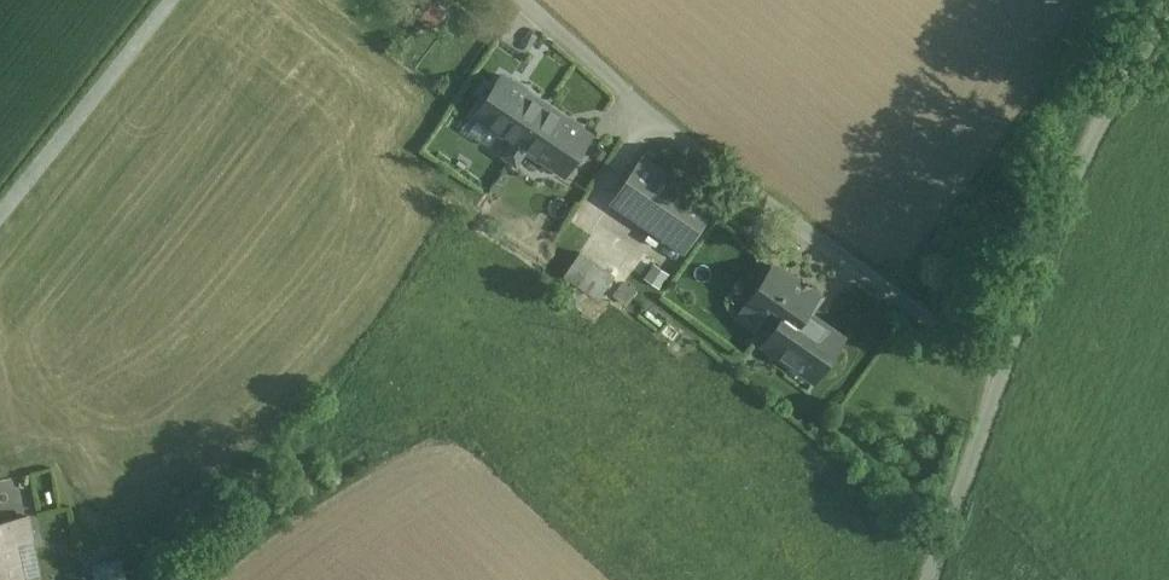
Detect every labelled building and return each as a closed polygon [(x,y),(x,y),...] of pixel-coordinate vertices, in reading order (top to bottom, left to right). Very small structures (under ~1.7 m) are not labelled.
[(591,134),(503,75),(476,114),(515,139),(505,154),(516,162),(526,147),(565,173),(591,134)] [(715,206),(643,157),(615,196),(687,246),(715,206)] [(615,276),(580,252),(565,275),(599,299),(615,276)] [(775,263),(750,300),(765,311),(769,306),(791,274),(775,263)] [(822,296),(791,274),(769,306),(783,316),(793,301),(810,313),(822,296)] [(630,302),(639,287),(625,279),(616,294),(630,302)] [(810,313),(793,301),(783,316),(763,344),(781,357),(785,351),(817,373),(813,378),(815,380),(845,338),(810,313)] [(785,351),(781,357),(813,378),(817,373),(785,351)] [(1,522),(28,517),(24,496),(0,501),(0,519),(1,522)] [(0,523),(0,579),(25,579),(17,543),(35,538),(30,516),(28,517),(1,522),(0,523)]
